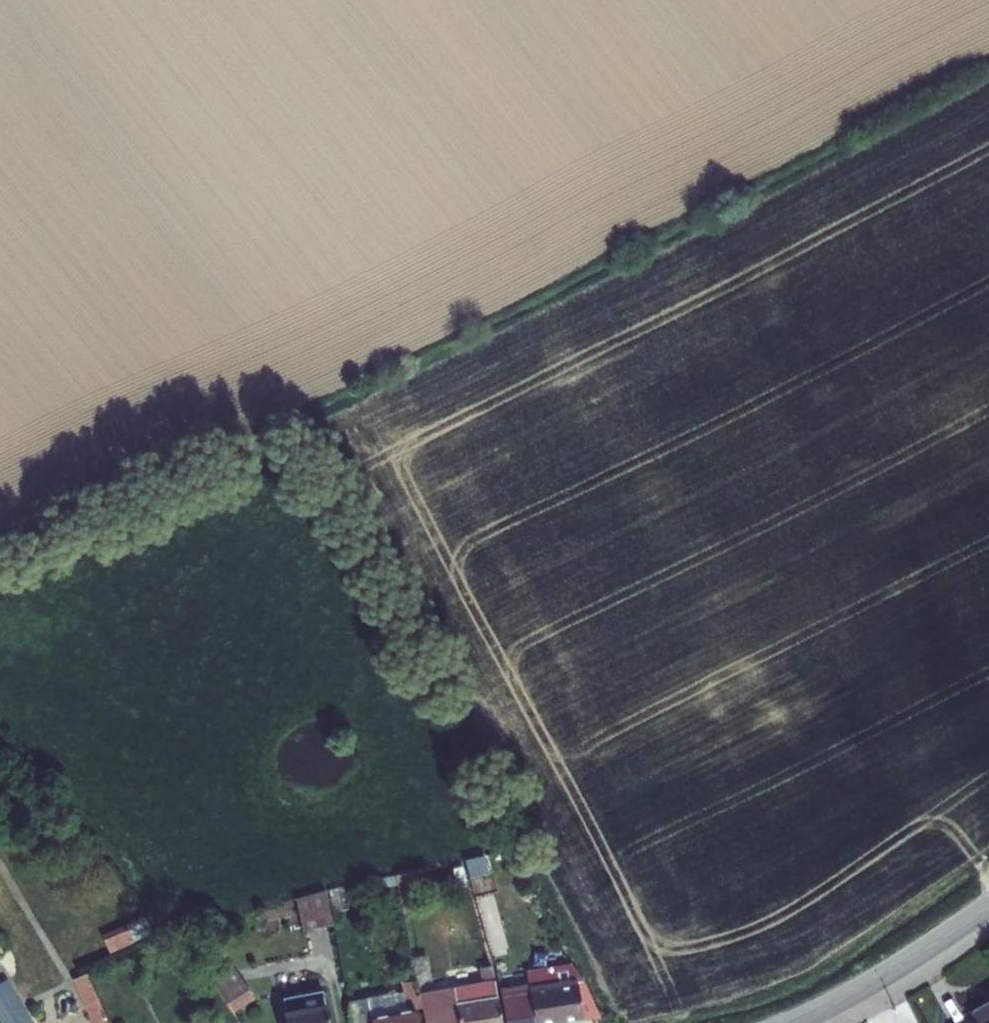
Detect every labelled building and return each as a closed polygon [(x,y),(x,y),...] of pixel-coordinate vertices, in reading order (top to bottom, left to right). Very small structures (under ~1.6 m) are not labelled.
[(410,884),(424,882),(422,867),(396,870),(401,911),(413,910),(410,884)] [(331,924),(325,891),(294,899),(301,931),(331,924)] [(350,925),(345,903),(331,907),(337,928),(350,925)] [(504,1022),(571,1022),(599,1019),(580,981),(568,965),(523,972),(525,986),(497,991),(504,1022)] [(489,967),(477,968),(479,986),(418,998),(420,1008),(423,1022),(498,1022),(495,998),(489,967)] [(250,998),(231,968),(210,980),(229,1011),(230,1011),(250,998)] [(401,993),(346,1004),(350,1022),(413,1022),(410,1010),(420,1008),(418,998),(411,970),(397,973),(401,993)] [(85,975),(74,980),(93,1022),(106,1022),(85,975)] [(0,984),(0,1022),(30,1022),(19,1005),(5,981),(0,984)] [(319,990),(281,996),(286,1022),(326,1022),(319,990)] [(970,1018),(973,1022),(971,1022),(988,1022),(988,1007),(970,1018)]
